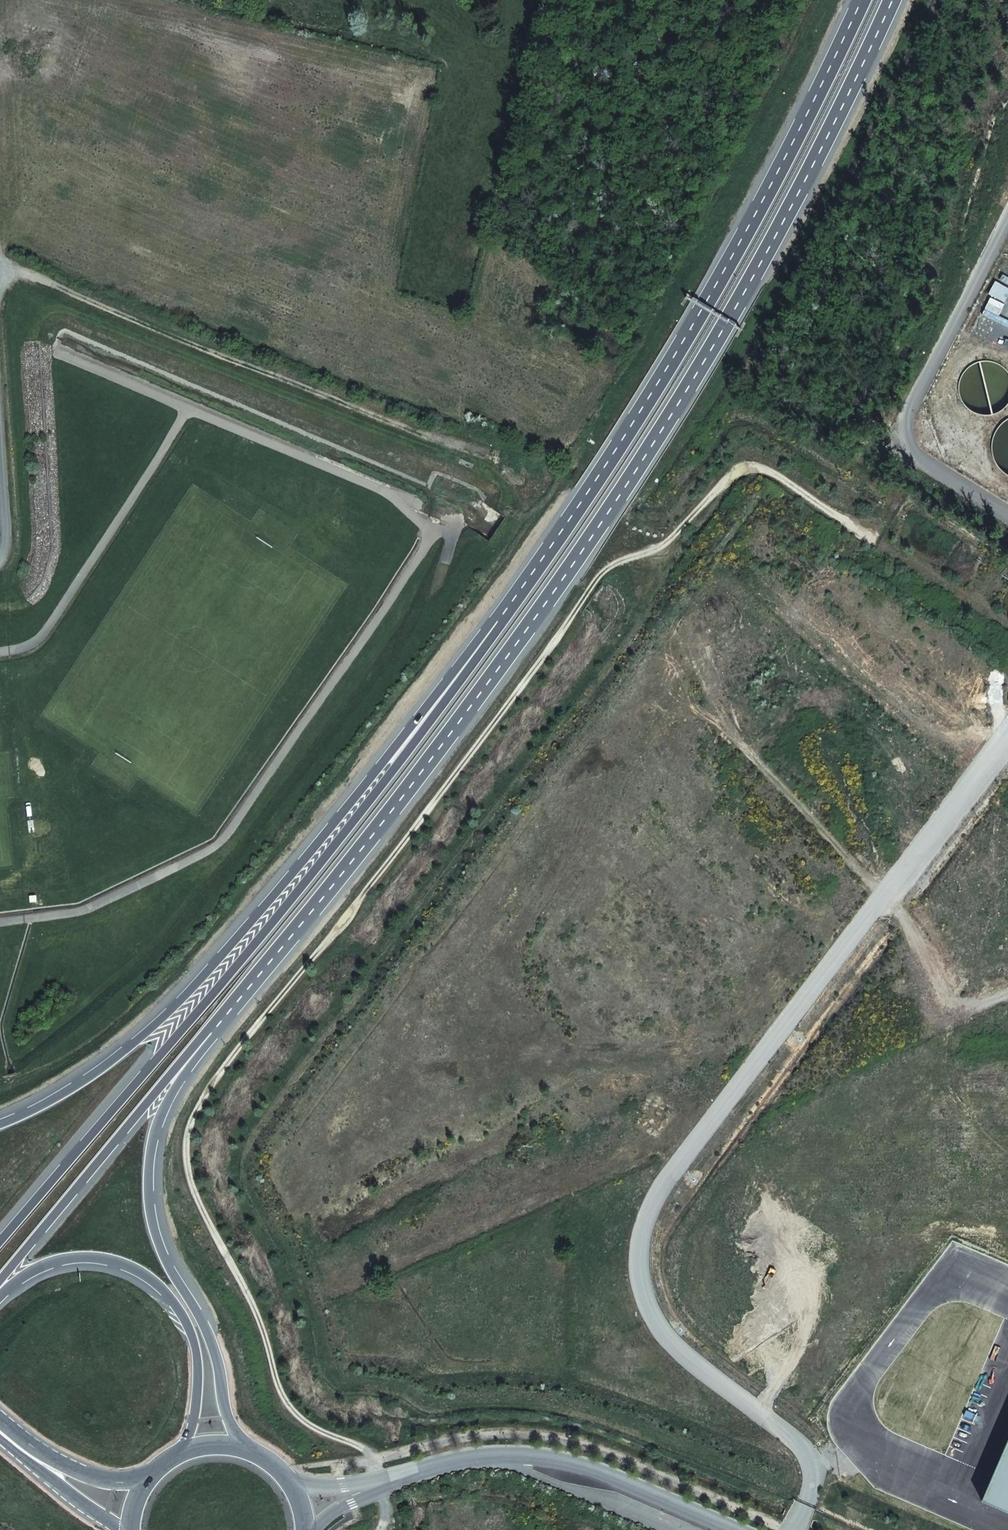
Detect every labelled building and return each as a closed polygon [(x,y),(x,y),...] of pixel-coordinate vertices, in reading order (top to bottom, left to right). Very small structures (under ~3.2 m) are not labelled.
[(981,1500),(1007,1512),(1007,1438),(981,1500)]
